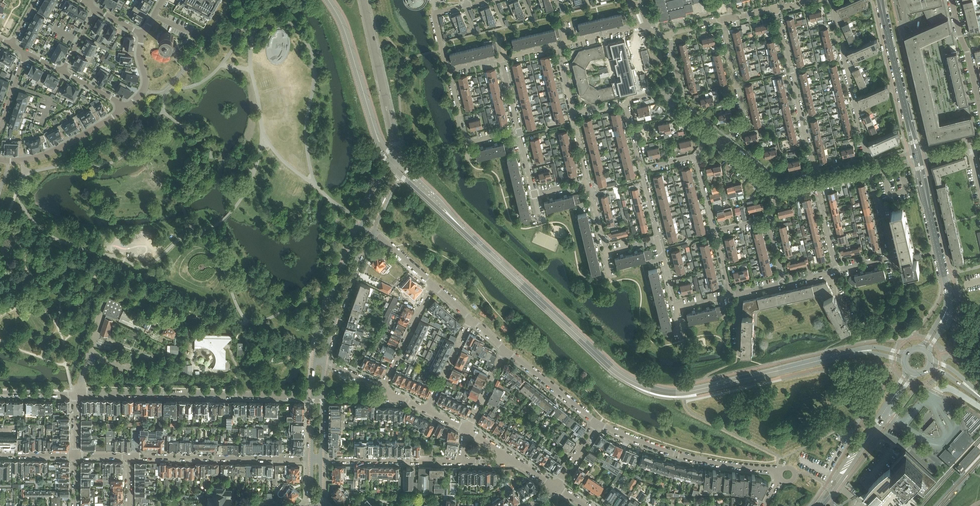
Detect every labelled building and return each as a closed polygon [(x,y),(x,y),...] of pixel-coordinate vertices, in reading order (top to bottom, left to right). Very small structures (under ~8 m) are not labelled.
[(113,11),(115,7),(120,9),(125,2),(121,0),(118,0),(117,2),(113,0),(112,0),(108,8),(113,11)] [(136,5),(135,5),(133,8),(139,11),(141,9),(147,12),(150,6),(139,0),(136,5)] [(167,1),(169,2),(176,6),(174,10),(204,27),(219,0),(167,0),(167,1)] [(511,8),(520,5),(518,0),(510,0),(509,0),(510,3),(509,3),(509,4),(511,8)] [(660,21),(668,19),(670,18),(671,19),(686,15),(685,13),(693,11),(691,3),(694,2),(694,3),(705,0),(655,0),(660,21)] [(837,6),(842,16),(848,13),(868,4),(867,0),(852,0),(844,4),(844,3),(837,6)] [(945,0),(928,0),(920,2),(931,25),(948,17),(945,0)] [(54,7),(44,1),(41,6),(52,12),(54,7)] [(73,4),(67,1),(61,11),(67,14),(73,4)] [(551,5),(551,3),(542,7),(544,12),(545,15),(552,13),(551,9),(553,8),(552,5),(551,5)] [(73,4),(67,14),(72,17),(77,7),(77,6),(77,5),(76,4),(75,5),(73,4)] [(481,10),(483,15),(491,11),(489,5),(481,7),(481,9),(480,10),(481,10)] [(522,10),(520,5),(511,8),(513,13),(522,10)] [(52,12),(41,6),(38,11),(49,17),(52,12)] [(82,9),(77,7),(72,17),(77,20),(82,9)] [(132,12),(129,17),(135,20),(134,21),(137,22),(141,23),(144,17),(138,14),(139,11),(133,8),(132,11),(132,12)] [(82,22),(88,12),(82,9),(77,20),(77,19),(82,22)] [(523,12),(522,10),(513,13),(515,19),(516,21),(524,19),(522,16),(525,15),(525,14),(524,14),(523,12)] [(483,15),(485,20),(493,16),(491,11),(483,15)] [(454,22),(463,18),(460,12),(452,13),(453,16),(452,16),(454,22)] [(45,18),(37,13),(34,18),(44,24),(44,23),(42,22),(45,18)] [(623,23),(623,22),(621,14),(606,17),(609,26),(614,25),(615,27),(617,26),(617,24),(623,23)] [(494,18),(493,16),(485,20),(487,25),(488,28),(495,26),(494,22),(496,21),(495,18),(494,18)] [(603,29),(603,27),(609,26),(606,17),(592,21),(594,29),(600,28),(601,30),(603,29)] [(905,36),(930,141),(975,131),(972,115),(970,115),(971,118),(967,119),(967,118),(964,118),(964,120),(960,121),(960,119),(956,120),(957,121),(953,122),(952,121),(949,122),(949,123),(945,124),(945,123),(942,124),(943,126),(940,127),(939,125),(938,125),(937,121),(938,121),(938,118),(936,118),(935,114),(937,113),(936,110),(934,111),(933,107),(935,106),(934,103),(933,103),(932,99),(933,99),(933,96),(931,96),(930,92),(932,92),(931,88),(929,89),(928,85),(930,84),(929,81),(927,81),(927,77),(928,77),(927,74),(926,74),(925,70),(926,70),(926,66),(924,67),(923,63),(925,62),(924,59),(922,59),(921,55),(923,55),(922,52),(921,52),(920,48),(921,48),(921,44),(920,44),(919,42),(923,42),(923,43),(950,31),(951,32),(952,32),(948,17),(931,25),(905,36)] [(34,18),(31,22),(30,22),(41,28),(44,24),(34,18)] [(456,27),(465,23),(463,18),(454,22),(456,27)] [(105,22),(98,19),(93,28),(99,31),(97,34),(100,36),(104,30),(101,28),(105,22)] [(580,33),(586,31),(586,33),(589,33),(589,31),(594,29),(592,21),(578,24),(578,26),(579,30),(580,32),(580,33)] [(30,25),(29,27),(39,33),(41,28),(30,22),(29,25),(30,25)] [(465,25),(465,23),(456,27),(458,32),(459,34),(467,33),(466,33),(465,29),(468,28),(467,28),(466,25),(465,25)] [(844,32),(851,29),(854,27),(853,25),(850,27),(849,23),(846,24),(842,26),(844,32)] [(117,29),(111,26),(106,35),(111,38),(110,41),(113,43),(116,37),(114,35),(117,29)] [(28,30),(27,33),(36,38),(39,33),(29,27),(28,28),(27,30),(28,30)] [(548,40),(549,42),(551,42),(551,40),(557,38),(557,37),(555,29),(540,33),(542,42),(548,40)] [(853,32),(851,29),(844,32),(847,37),(856,33),(856,31),(853,32)] [(27,33),(26,32),(25,34),(25,35),(24,37),(23,37),(34,43),(36,40),(35,39),(36,38),(27,33)] [(534,44),(534,46),(537,45),(537,43),(542,42),(540,33),(526,36),(528,45),(534,44)] [(856,33),(847,37),(849,43),(859,38),(856,33)] [(161,38),(160,41),(161,45),(163,48),(167,49),(170,48),(172,46),(173,45),(175,45),(176,43),(174,42),(174,41),(173,38),(171,35),(167,34),(164,35),(161,38)] [(520,47),(520,49),(523,48),(522,46),(528,45),(526,36),(512,39),(513,47),(514,48),(520,47)] [(23,37),(22,40),(23,40),(21,42),(31,47),(33,43),(34,43),(23,37)] [(133,38),(127,37),(125,47),(122,46),(121,50),(128,51),(129,48),(132,48),(133,38)] [(639,37),(627,40),(631,54),(643,52),(639,37)] [(877,39),(855,49),(854,49),(848,51),(852,61),(853,61),(858,59),(879,50),(877,45),(880,44),(877,39)] [(94,43),(88,40),(85,45),(94,50),(97,45),(99,47),(101,44),(95,40),(94,43)] [(624,40),(605,45),(609,60),(615,58),(616,62),(614,63),(617,75),(619,75),(621,80),(612,82),(615,97),(637,92),(634,82),(632,71),(628,57),(629,57),(628,49),(627,50),(624,40)] [(68,47),(58,41),(55,47),(65,53),(68,47)] [(493,44),(478,47),(480,56),(486,55),(487,57),(489,56),(489,54),(495,53),(495,52),(493,44)] [(85,45),(82,51),(88,54),(86,56),(92,60),(94,56),(92,55),(94,50),(85,45)] [(578,51),(572,62),(580,96),(591,103),(615,97),(612,82),(594,87),(588,65),(609,60),(605,45),(578,51)] [(65,53),(55,47),(52,52),(62,57),(63,57),(64,55),(63,55),(65,53)] [(478,47),(464,51),(466,60),(472,58),(472,60),(475,59),(475,58),(480,56),(478,47)] [(11,53),(5,50),(2,56),(0,55),(0,62),(5,65),(11,53)] [(458,63),(461,63),(460,61),(466,60),(464,51),(450,54),(451,62),(452,63),(458,61),(458,63)] [(948,62),(950,61),(957,97),(956,97),(958,105),(968,103),(958,51),(948,53),(948,56),(947,57),(948,62)] [(62,57),(52,52),(49,57),(59,63),(62,57)] [(126,53),(119,52),(118,56),(121,56),(120,63),(131,64),(132,57),(125,56),(126,53)] [(5,65),(5,64),(10,66),(9,68),(12,70),(16,64),(13,62),(16,56),(14,55),(14,54),(12,53),(11,54),(11,53),(5,65)] [(79,55),(76,61),(86,66),(88,61),(91,63),(92,60),(86,56),(85,59),(79,55)] [(76,61),(73,66),(79,70),(78,72),(84,75),(85,72),(83,71),(85,66),(76,61)] [(32,78),(38,67),(35,65),(35,66),(32,65),(29,71),(27,69),(23,76),(27,77),(28,76),(32,78)] [(39,84),(43,78),(40,77),(43,71),(43,70),(41,68),(41,69),(38,68),(39,67),(38,67),(32,78),(33,78),(33,77),(38,80),(36,82),(39,84)] [(600,77),(609,76),(608,67),(599,68),(600,77)] [(104,70),(101,68),(98,74),(101,75),(98,81),(104,84),(109,75),(103,72),(104,70)] [(852,71),(855,77),(862,74),(865,73),(864,71),(861,72),(859,69),(859,68),(856,70),(852,71)] [(132,71),(125,69),(125,73),(127,74),(126,80),(136,82),(138,76),(131,74),(132,71)] [(48,87),(54,75),(52,74),(51,75),(48,73),(45,79),(43,78),(39,84),(43,86),(43,84),(48,87)] [(857,83),(864,80),(867,78),(866,76),(863,78),(862,74),(855,77),(857,83)] [(48,87),(53,89),(52,91),(56,93),(59,87),(56,85),(59,79),(59,78),(57,77),(57,78),(54,76),(54,75),(48,87)] [(7,87),(9,81),(0,78),(0,85),(7,87)] [(866,83),(864,80),(857,83),(860,88),(870,84),(869,82),(866,83)] [(127,85),(121,81),(119,85),(121,86),(118,92),(127,97),(131,91),(125,88),(127,85)] [(67,98),(73,86),(73,85),(71,84),(70,85),(67,83),(64,88),(61,87),(58,93),(67,98)] [(697,92),(697,90),(700,89),(699,83),(695,84),(689,85),(690,91),(691,91),(692,93),(697,92)] [(865,94),(858,97),(863,107),(869,104),(890,95),(888,90),(890,89),(888,84),(865,94)] [(73,86),(67,98),(76,102),(79,96),(76,95),(79,89),(73,86)] [(18,97),(29,101),(31,96),(20,92),(18,97)] [(707,105),(714,104),(712,97),(709,97),(708,95),(705,96),(706,98),(707,105)] [(29,101),(18,97),(18,98),(16,103),(26,106),(28,101),(29,101)] [(92,105),(95,111),(98,110),(101,116),(107,112),(105,109),(106,108),(105,106),(104,106),(101,101),(95,104),(92,105)] [(26,106),(16,103),(15,108),(23,111),(25,106),(26,106)] [(95,111),(92,105),(89,107),(91,110),(86,113),(84,111),(91,122),(97,119),(93,113),(95,111)] [(810,114),(816,113),(815,109),(818,109),(818,106),(815,107),(808,108),(810,114)] [(13,114),(24,117),(22,116),(23,111),(15,108),(13,114)] [(75,115),(79,121),(81,120),(85,126),(91,122),(84,111),(79,114),(78,113),(75,115)] [(866,122),(872,119),(875,118),(873,113),(870,114),(867,115),(863,117),(866,122)] [(11,119),(22,123),(24,117),(13,114),(12,114),(11,116),(12,116),(11,119)] [(73,118),(68,121),(75,133),(78,131),(77,130),(80,128),(77,123),(79,121),(75,115),(72,117),(73,118)] [(22,123),(11,119),(9,125),(18,128),(20,122),(22,123)] [(874,123),(872,119),(866,122),(868,128),(878,124),(877,122),(874,123)] [(68,121),(63,123),(60,125),(63,131),(66,129),(70,135),(73,134),(72,133),(75,132),(75,133),(68,121)] [(868,128),(870,134),(880,129),(878,124),(868,128)] [(58,128),(53,130),(59,142),(59,141),(62,139),(62,140),(64,139),(64,138),(61,132),(63,131),(60,125),(57,126),(58,128)] [(59,142),(53,130),(48,133),(47,131),(44,133),(47,139),(50,138),(53,144),(56,142),(56,144),(59,142)] [(873,152),(900,140),(898,136),(901,135),(898,130),(875,140),(875,139),(869,142),(873,152)] [(34,137),(37,150),(38,151),(40,150),(40,149),(44,148),(42,142),(45,141),(43,135),(34,137)] [(37,150),(34,137),(24,140),(26,146),(29,146),(30,152),(37,150)] [(11,154),(12,154),(12,141),(12,143),(6,143),(6,140),(2,140),(2,147),(5,147),(5,154),(8,154),(11,155),(11,154)] [(12,141),(12,154),(19,154),(19,147),(22,147),(22,140),(18,140),(18,141),(12,141)] [(498,145),(497,143),(495,143),(495,145),(489,147),(491,156),(506,152),(504,143),(498,145)] [(512,145),(510,143),(507,143),(504,143),(506,152),(509,151),(512,150),(513,147),(512,145)] [(477,159),(491,156),(489,147),(483,148),(483,146),(480,147),(481,149),(475,150),(477,159)] [(770,150),(772,157),(778,156),(776,146),(770,148),(770,150)] [(518,163),(516,156),(507,158),(511,173),(520,171),(518,165),(520,165),(520,162),(518,163)] [(965,156),(957,159),(960,167),(968,165),(965,156)] [(957,159),(951,161),(954,169),(960,167),(957,159)] [(951,161),(945,163),(948,171),(954,169),(951,161)] [(945,163),(939,165),(942,173),(948,171),(945,163)] [(716,175),(723,173),(721,165),(714,167),(716,175)] [(937,177),(937,181),(942,180),(940,174),(942,173),(939,165),(933,167),(937,177)] [(714,167),(707,168),(709,176),(716,175),(714,167)] [(511,173),(514,188),(523,186),(522,180),(524,179),(523,177),(521,177),(520,171),(511,173)] [(605,178),(597,180),(599,186),(607,184),(605,178)] [(942,180),(937,181),(938,184),(937,184),(941,200),(950,198),(946,183),(943,183),(942,180)] [(737,195),(736,191),(735,185),(728,187),(729,193),(730,196),(737,195)] [(514,188),(518,202),(527,200),(525,194),(527,194),(527,191),(525,192),(523,186),(514,188)] [(632,197),(634,197),(639,195),(638,188),(630,190),(632,197)] [(580,203),(582,202),(583,199),(582,196),(580,194),(577,194),(573,195),(574,200),(579,199),(580,203)] [(567,195),(564,195),(564,197),(559,199),(561,208),(575,204),(574,200),(573,195),(567,197),(567,195)] [(601,197),(603,204),(609,203),(611,202),(610,195),(601,197)] [(546,211),(561,208),(559,199),(553,200),(552,198),(550,199),(550,201),(544,202),(546,211)] [(804,207),(807,206),(812,205),(811,198),(803,200),(804,207)] [(944,216),(953,214),(950,198),(941,200),(944,216)] [(518,202),(521,217),(530,215),(529,209),(531,208),(530,206),(530,205),(528,206),(527,200),(518,202)] [(635,211),(643,209),(641,202),(635,204),(636,206),(634,207),(635,211)] [(724,209),(726,217),(733,215),(731,207),(724,209)] [(787,215),(786,210),(783,210),(782,208),(778,209),(780,217),(787,215)] [(915,253),(914,250),(905,211),(904,211),(903,208),(893,211),(891,211),(903,262),(905,272),(920,269),(918,259),(921,258),(921,257),(920,252),(915,253)] [(639,218),(645,216),(643,209),(635,211),(637,218),(639,218)] [(726,217),(724,209),(717,211),(719,219),(726,217)] [(578,215),(581,229),(590,227),(589,221),(591,221),(590,218),(588,219),(587,212),(578,215)] [(840,213),(839,213),(833,215),(835,221),(841,220),(842,220),(840,213)] [(865,222),(867,221),(873,220),(871,213),(865,214),(863,215),(865,222)] [(948,232),(957,229),(953,214),(944,216),(948,232)] [(531,218),(530,215),(521,217),(522,221),(524,223),(526,224),(529,223),(531,221),(531,218)] [(581,229),(585,244),(594,242),(592,236),(594,235),(594,233),(592,233),(590,227),(581,229)] [(952,247),(960,245),(957,229),(948,232),(952,247)] [(838,235),(840,242),(848,240),(847,233),(844,234),(838,235)] [(585,244),(588,258),(597,256),(596,250),(598,250),(597,247),(595,248),(594,242),(585,244)] [(960,245),(952,247),(955,263),(964,261),(960,245)] [(822,246),(816,248),(814,248),(816,255),(824,253),(822,246)] [(851,249),(851,250),(850,246),(846,247),(847,250),(844,251),(843,250),(841,251),(842,254),(844,254),(844,255),(852,254),(851,249)] [(647,250),(644,251),(646,260),(649,259),(652,258),(653,255),(652,252),(650,250),(647,250)] [(637,251),(635,251),(634,251),(635,253),(629,255),(631,263),(646,260),(644,251),(638,252),(637,251)] [(818,262),(825,260),(824,253),(816,255),(818,262)] [(623,254),(620,255),(621,257),(615,258),(617,267),(631,263),(629,255),(623,256),(623,254)] [(373,258),(371,261),(371,262),(381,271),(382,270),(384,268),(386,270),(390,266),(383,260),(384,259),(383,259),(383,258),(382,257),(381,256),(380,257),(378,255),(374,259),(374,258),(374,259),(373,258)] [(601,264),(601,262),(599,262),(597,256),(588,258),(592,273),(601,271),(599,265),(601,264)] [(869,271),(872,280),(886,277),(884,268),(878,269),(877,267),(875,268),(875,270),(869,271)] [(657,268),(648,271),(652,285),(661,283),(659,277),(661,277),(661,274),(659,275),(657,268)] [(739,271),(741,279),(747,278),(746,274),(748,273),(747,270),(745,270),(739,271)] [(602,275),(601,271),(592,273),(593,277),(594,279),(597,280),(600,280),(601,277),(602,275)] [(855,275),(857,284),(872,280),(869,271),(864,273),(863,271),(860,271),(861,273),(855,275)] [(854,284),(856,284),(857,284),(855,275),(852,275),(850,277),(849,279),(849,282),(852,284),(854,284)] [(403,280),(398,286),(402,289),(404,287),(409,292),(417,282),(413,278),(412,279),(411,278),(406,283),(403,280)] [(382,282),(379,288),(389,293),(392,286),(382,282)] [(417,282),(409,292),(415,297),(412,299),(415,301),(420,295),(418,294),(420,292),(419,292),(422,289),(419,286),(420,285),(417,282)] [(794,289),(797,299),(815,295),(820,293),(822,294),(825,299),(834,294),(827,282),(813,285),(812,285),(805,287),(805,286),(801,287),(802,287),(794,289)] [(359,286),(358,290),(363,292),(363,293),(368,295),(371,287),(361,283),(360,283),(359,286)] [(661,283),(652,285),(655,300),(664,298),(663,292),(665,291),(664,289),(662,289),(661,283)] [(783,292),(776,293),(779,303),(797,299),(794,289),(787,291),(783,291),(783,292)] [(365,302),(368,295),(363,293),(363,292),(358,290),(355,298),(361,299),(360,301),(365,302)] [(779,303),(776,293),(769,295),(765,296),(758,298),(744,301),(743,315),(753,316),(754,310),(755,309),(760,307),(779,303)] [(837,301),(834,294),(825,299),(834,316),(843,311),(839,305),(837,301)] [(390,313),(391,311),(394,306),(394,305),(396,301),(398,298),(394,296),(384,316),(388,318),(388,317),(390,313)] [(124,304),(109,298),(102,313),(117,319),(124,304)] [(364,304),(365,302),(360,301),(361,299),(355,298),(353,303),(352,306),(352,307),(365,311),(367,307),(367,306),(366,305),(365,305),(364,304)] [(655,300),(659,314),(668,312),(666,306),(668,306),(668,303),(666,304),(664,298),(655,300)] [(434,313),(441,305),(435,301),(429,308),(434,313)] [(402,309),(412,314),(414,310),(404,304),(402,309)] [(402,311),(401,313),(411,318),(412,314),(402,309),(400,308),(396,306),(394,305),(394,306),(399,309),(398,309),(401,311),(401,310),(402,311)] [(446,310),(441,305),(434,313),(439,317),(446,310)] [(365,311),(352,307),(350,312),(363,316),(365,311)] [(706,307),(707,309),(701,311),(703,320),(718,316),(716,307),(709,309),(709,307),(706,307)] [(723,314),(725,311),(724,309),(722,307),(719,307),(716,307),(718,316),(721,315),(723,314)] [(138,330),(139,329),(148,333),(153,323),(147,320),(144,327),(140,326),(144,319),(124,309),(119,321),(138,330)] [(446,310),(439,317),(444,322),(451,314),(446,310)] [(689,323),(703,320),(701,311),(695,312),(695,310),(692,311),(693,313),(687,314),(689,323)] [(409,322),(411,318),(401,313),(400,316),(399,315),(391,311),(390,313),(392,314),(396,316),(409,322)] [(834,316),(843,333),(852,328),(848,322),(846,318),(843,311),(834,316)] [(350,312),(349,318),(359,321),(360,317),(363,318),(363,316),(350,312)] [(669,318),(668,312),(659,314),(662,329),(671,327),(670,321),(672,320),(671,318),(669,318)] [(449,327),(456,319),(451,314),(444,322),(449,326),(449,327)] [(753,335),(754,316),(753,316),(743,315),(743,323),(743,327),(743,335),(753,335)] [(397,322),(406,326),(409,322),(396,316),(395,317),(397,318),(399,319),(397,322)] [(113,320),(105,317),(100,334),(108,336),(113,320)] [(349,318),(347,324),(359,327),(360,324),(361,324),(362,322),(359,321),(349,318)] [(457,319),(456,319),(449,327),(454,332),(461,324),(456,320),(457,319)] [(420,320),(418,325),(427,330),(430,325),(420,320)] [(394,327),(404,332),(406,327),(395,321),(394,323),(395,324),(394,327)] [(166,325),(166,326),(163,333),(174,338),(174,337),(174,338),(174,344),(171,344),(171,345),(167,345),(167,352),(170,353),(170,354),(178,354),(178,345),(176,345),(176,334),(175,334),(177,330),(166,325)] [(346,328),(345,332),(357,336),(358,333),(364,335),(364,334),(365,334),(367,333),(368,331),(363,329),(363,330),(346,325),(346,328)] [(415,330),(425,335),(427,330),(418,325),(415,330)] [(391,331),(402,336),(404,332),(394,327),(392,329),(391,331)] [(672,333),(672,331),(671,327),(662,329),(663,333),(665,335),(667,336),(670,336),(672,333)] [(413,335),(423,340),(425,335),(415,330),(413,335)] [(356,339),(357,336),(345,332),(344,336),(343,338),(359,343),(360,340),(356,339)] [(381,334),(399,342),(401,338),(391,333),(390,336),(382,332),(381,334)] [(476,336),(470,333),(464,344),(468,346),(469,343),(472,344),(476,337),(476,336)] [(232,335),(202,334),(202,337),(195,337),(195,351),(195,345),(202,346),(202,347),(204,347),(206,347),(207,348),(210,349),(211,350),(212,351),(213,352),(214,353),(215,356),(216,358),(216,359),(216,361),(215,363),(215,365),(214,367),(212,368),(226,369),(226,362),(228,361),(226,359),(226,350),(222,346),(224,344),(224,345),(225,345),(226,344),(226,343),(230,338),(234,338),(232,338),(232,335)] [(387,342),(397,347),(399,342),(381,334),(380,336),(388,340),(387,342)] [(411,340),(420,345),(423,340),(413,335),(411,340)] [(753,335),(743,335),(742,342),(742,346),(742,354),(752,354),(753,335)] [(476,337),(472,344),(471,346),(474,347),(472,352),(473,353),(480,340),(478,339),(478,338),(476,337)] [(445,338),(442,343),(452,348),(454,343),(445,338)] [(342,343),(340,347),(352,350),(354,344),(342,340),(341,343),(342,343)] [(408,345),(418,350),(420,345),(411,340),(408,345)] [(473,353),(472,355),(474,356),(477,349),(480,350),(483,343),(484,342),(483,341),(484,341),(482,340),(482,341),(480,340),(473,353)] [(375,344),(382,347),(393,353),(396,348),(388,344),(387,347),(377,342),(375,344)] [(449,353),(452,348),(442,343),(440,348),(449,353)] [(485,344),(483,343),(480,350),(478,353),(481,355),(479,359),(480,359),(479,361),(480,362),(488,347),(486,346),(486,345),(485,345),(485,344)] [(406,350),(416,354),(418,350),(408,345),(406,350)] [(339,352),(338,355),(348,360),(352,361),(353,356),(354,355),(351,354),(352,350),(340,347),(339,352)] [(391,357),(393,353),(382,347),(381,349),(384,351),(383,353),(391,357)] [(488,358),(491,352),(492,349),(492,348),(490,347),(490,348),(488,347),(480,362),(479,364),(480,365),(481,363),(482,363),(485,357),(488,358)] [(438,353),(447,358),(449,353),(440,348),(438,353)] [(416,354),(406,350),(404,355),(406,356),(405,360),(413,364),(417,355),(416,354)] [(461,351),(459,356),(468,360),(469,361),(472,356),(467,354),(461,351)] [(493,353),(491,352),(488,358),(487,362),(488,363),(488,364),(489,364),(489,365),(490,365),(491,365),(492,364),(497,355),(496,354),(495,353),(494,353),(493,353)] [(435,358),(445,363),(447,358),(438,353),(435,358)] [(365,368),(366,368),(371,357),(366,355),(363,360),(360,365),(365,368)] [(468,360),(459,356),(457,361),(464,364),(470,368),(473,363),(471,362),(469,365),(466,363),(468,360)] [(371,357),(366,368),(371,370),(376,360),(371,357)] [(435,358),(433,363),(442,367),(445,363),(435,358)] [(190,364),(190,360),(185,360),(185,364),(183,364),(183,374),(192,375),(192,364),(190,364)] [(376,373),(382,362),(376,360),(371,370),(371,371),(376,373)] [(463,367),(464,364),(457,361),(454,365),(464,370),(465,368),(463,367)] [(388,365),(382,362),(376,373),(381,375),(383,375),(388,365)] [(440,372),(442,367),(433,363),(429,371),(435,375),(437,371),(440,372)] [(478,373),(476,376),(484,380),(487,374),(488,371),(473,364),(472,367),(475,368),(474,371),(478,373)] [(505,364),(501,374),(505,377),(506,375),(511,368),(509,366),(508,365),(507,364),(505,364)] [(453,369),(452,369),(451,373),(460,378),(463,372),(454,367),(453,369)] [(513,368),(511,368),(506,375),(508,377),(506,380),(508,382),(516,372),(514,371),(514,369),(513,368)] [(393,381),(397,383),(401,374),(399,373),(400,372),(396,370),(392,379),(393,381)] [(409,370),(406,377),(402,385),(407,388),(412,379),(409,378),(409,376),(411,371),(409,370)] [(402,385),(406,377),(404,376),(405,374),(402,372),(401,374),(397,383),(402,385)] [(512,380),(515,382),(520,375),(520,374),(519,373),(517,373),(516,372),(508,382),(510,383),(512,380)] [(460,378),(451,373),(449,377),(448,379),(457,383),(460,378)] [(414,374),(412,379),(407,388),(412,390),(416,382),(413,380),(416,374),(414,374)] [(520,375),(515,382),(513,384),(518,388),(525,380),(525,378),(523,377),(522,377),(520,375)] [(419,376),(416,382),(412,390),(417,392),(422,382),(419,381),(420,379),(421,376),(419,376)] [(467,379),(482,386),(484,380),(476,376),(475,379),(469,376),(467,379)] [(520,388),(524,392),(531,384),(530,383),(530,382),(529,381),(528,382),(526,380),(520,388)] [(472,386),(470,389),(479,393),(481,387),(469,381),(468,384),(472,386)] [(417,392),(422,395),(427,384),(422,382),(417,392)] [(508,391),(510,392),(513,388),(511,387),(510,389),(499,383),(498,386),(508,391)] [(426,397),(428,396),(433,387),(427,384),(422,395),(426,397)] [(531,384),(524,392),(529,395),(535,387),(531,384)] [(495,386),(493,391),(507,398),(508,395),(502,393),(504,390),(495,386)] [(529,395),(533,399),(540,391),(538,389),(538,388),(536,387),(535,387),(529,395)] [(445,393),(442,391),(437,401),(438,402),(442,404),(447,394),(449,389),(447,388),(445,393)] [(460,391),(452,409),(457,412),(462,401),(459,399),(463,392),(464,393),(465,391),(461,389),(460,391)] [(476,399),(479,393),(470,389),(469,392),(465,390),(465,391),(464,393),(476,399)] [(452,396),(447,407),(452,409),(460,391),(459,391),(455,398),(452,396)] [(493,391),(490,396),(499,400),(500,397),(507,400),(509,398),(507,398),(493,391)] [(540,391),(533,399),(531,401),(536,405),(538,403),(544,395),(544,394),(544,393),(542,392),(540,391)] [(447,394),(442,404),(447,407),(452,396),(447,394)] [(462,401),(457,412),(462,414),(467,403),(464,402),(465,400),(467,395),(465,395),(462,401)] [(549,398),(544,395),(538,403),(542,406),(549,398)] [(490,396),(488,401),(493,404),(496,405),(499,406),(502,408),(503,406),(498,403),(499,400),(490,396)] [(547,410),(553,401),(551,400),(551,399),(550,398),(549,398),(542,406),(547,410)] [(65,413),(70,413),(70,400),(65,400),(65,402),(58,402),(56,402),(56,406),(58,406),(58,409),(65,409),(65,413)] [(6,409),(5,409),(5,413),(13,413),(14,401),(9,401),(6,401),(6,409)] [(20,401),(14,401),(13,413),(24,413),(25,401),(20,401)] [(553,401),(547,410),(545,412),(547,413),(548,411),(551,414),(553,412),(558,405),(557,405),(557,404),(556,403),(555,403),(553,401)] [(223,402),(218,402),(218,413),(223,413),(223,411),(229,411),(229,402),(226,402),(223,402)] [(472,406),(467,403),(462,414),(466,416),(468,415),(472,406)] [(492,417),(499,406),(496,405),(493,411),(484,425),(486,427),(486,428),(487,428),(488,428),(489,429),(495,419),(492,417)] [(553,412),(557,416),(563,409),(562,409),(562,408),(561,407),(560,407),(558,405),(553,412)] [(557,416),(562,419),(567,412),(565,411),(565,410),(564,409),(563,409),(557,416)] [(404,419),(411,422),(415,415),(410,413),(410,412),(406,410),(406,411),(404,410),(404,419)] [(481,424),(484,425),(493,411),(491,410),(488,415),(484,412),(480,419),(479,420),(478,422),(479,422),(479,423),(481,424)] [(295,419),(304,419),(304,411),(294,411),(293,414),(287,414),(287,419),(293,419),(293,418),(295,418),(295,419)] [(569,414),(567,412),(562,419),(566,423),(572,416),(571,416),(572,415),(570,414),(569,414)] [(415,415),(411,422),(420,426),(423,419),(419,417),(415,415)] [(566,423),(571,426),(576,420),(574,418),(574,417),(573,416),(572,416),(566,423)] [(422,430),(424,431),(428,421),(423,419),(420,426),(419,427),(418,430),(421,432),(422,430)] [(493,431),(496,433),(502,422),(497,419),(491,429),(491,430),(492,431),(493,431)] [(289,426),(289,428),(304,428),(304,420),(292,420),(292,423),(290,422),(290,426),(289,426)] [(571,426),(575,430),(581,423),(580,423),(581,422),(579,421),(578,422),(576,420),(571,426)] [(934,420),(924,431),(929,432),(929,433),(933,434),(936,434),(938,432),(937,429),(938,429),(936,425),(936,424),(934,420)] [(428,421),(424,431),(423,433),(429,435),(434,424),(432,423),(431,422),(430,421),(429,421),(428,421)] [(501,435),(506,427),(507,426),(502,422),(496,433),(498,434),(498,435),(499,435),(500,435),(500,436),(501,435)] [(440,434),(444,426),(438,423),(434,432),(437,434),(437,433),(440,434)] [(581,424),(581,423),(575,430),(581,434),(586,427),(583,425),(583,424),(582,423),(581,424)] [(166,432),(166,430),(168,430),(168,426),(163,426),(163,428),(141,428),(140,446),(146,446),(147,445),(158,446),(158,449),(165,449),(165,436),(163,436),(163,432),(166,432)] [(507,439),(513,430),(508,426),(502,436),(502,437),(504,438),(505,438),(507,439)] [(264,453),(264,442),(264,437),(259,436),(259,428),(253,427),(253,452),(264,453)] [(292,436),(304,436),(304,428),(289,428),(289,430),(280,430),(280,435),(289,436),(289,434),(292,434),(292,436)] [(445,439),(458,441),(459,434),(458,433),(451,429),(451,431),(448,431),(448,434),(446,434),(445,439)] [(514,429),(513,430),(507,439),(507,441),(509,442),(511,441),(512,443),(519,432),(514,429)] [(553,430),(549,436),(553,439),(557,434),(553,430)] [(519,432),(512,443),(514,444),(515,445),(516,446),(518,446),(524,436),(519,432)] [(942,459),(951,468),(975,442),(966,433),(942,459)] [(594,443),(599,447),(605,438),(605,437),(603,435),(602,436),(600,434),(594,443)] [(526,436),(518,447),(520,449),(524,451),(532,440),(526,436)] [(568,436),(565,441),(573,446),(576,442),(579,438),(577,437),(575,439),(573,438),(572,439),(568,436)] [(17,449),(18,437),(0,437),(0,449),(17,449)] [(447,443),(446,446),(457,447),(458,442),(444,439),(441,438),(440,442),(443,442),(447,443)] [(602,447),(605,449),(610,441),(610,440),(608,439),(607,439),(605,438),(599,447),(601,448),(602,447)] [(52,445),(52,450),(68,450),(69,449),(69,440),(57,440),(57,445),(52,445)] [(525,452),(531,456),(538,445),(532,441),(525,452)] [(562,445),(571,450),(573,446),(565,441),(562,445)] [(610,441),(605,449),(605,450),(607,451),(605,453),(608,455),(609,454),(615,445),(616,444),(615,444),(615,443),(613,442),(612,442),(610,441)] [(292,453),(304,453),(304,446),(302,446),(302,444),(297,444),(297,446),(292,445),(292,453)] [(340,450),(340,444),(329,444),(329,454),(343,454),(343,450),(340,450)] [(538,445),(531,456),(537,460),(544,450),(544,449),(542,448),(542,447),(538,445)] [(616,445),(615,445),(609,454),(614,456),(614,457),(618,458),(623,447),(622,447),(622,446),(620,445),(619,446),(616,445)] [(446,454),(455,455),(456,455),(457,453),(456,451),(456,450),(457,451),(457,447),(446,446),(445,446),(445,449),(444,449),(444,450),(445,450),(446,450),(446,454)] [(628,462),(632,451),(632,450),(629,449),(629,450),(626,449),(622,460),(628,462)] [(544,450),(537,460),(541,462),(543,463),(550,453),(544,450)] [(913,490),(916,487),(924,495),(938,480),(906,450),(892,464),(894,467),(891,470),(900,477),(913,490)] [(956,463),(961,468),(959,471),(962,473),(964,471),(979,454),(979,451),(978,450),(968,461),(962,457),(956,463)] [(604,460),(589,451),(585,458),(593,464),(595,461),(594,461),(596,458),(604,463),(605,461),(604,460)] [(633,452),(632,451),(628,462),(634,464),(633,467),(635,468),(637,463),(635,462),(638,454),(636,453),(636,452),(633,451),(633,452)] [(555,459),(556,460),(559,456),(559,455),(556,453),(554,456),(551,454),(544,464),(550,468),(555,459)] [(639,463),(645,465),(648,455),(645,454),(645,455),(642,454),(639,463)] [(651,456),(648,455),(645,465),(650,467),(654,458),(652,457),(651,456)] [(555,471),(557,471),(562,464),(559,462),(562,458),(559,456),(556,460),(551,468),(555,471)] [(650,467),(656,469),(659,459),(656,458),(656,459),(654,458),(650,467)] [(662,460),(659,459),(656,469),(662,471),(665,462),(663,461),(662,460)] [(12,461),(5,461),(2,461),(0,461),(0,478),(11,478),(12,461)] [(617,467),(605,461),(604,463),(602,466),(618,476),(620,472),(622,469),(619,468),(617,467)] [(113,478),(123,478),(123,462),(114,462),(113,471),(113,478)] [(665,462),(662,471),(667,473),(670,463),(667,462),(665,462)] [(160,473),(166,473),(166,465),(166,463),(160,463),(160,467),(157,467),(157,469),(156,469),(156,475),(158,475),(158,472),(160,472),(160,473)] [(673,464),(670,463),(667,473),(673,474),(676,465),(674,464),(673,464)] [(285,474),(287,474),(300,474),(300,473),(300,472),(300,471),(300,470),(300,467),(297,467),(295,467),(291,467),(291,465),(280,465),(280,467),(285,467),(285,474)] [(676,465),(673,474),(679,476),(681,466),(678,465),(676,465)] [(333,474),(346,475),(346,466),(335,466),(335,468),(333,468),(333,470),(332,471),(332,472),(332,473),(333,474)] [(684,466),(681,466),(679,476),(684,477),(687,468),(685,467),(684,466)] [(399,467),(393,467),(393,480),(401,480),(401,477),(399,477),(399,476),(400,476),(400,475),(399,474),(399,467)] [(414,469),(411,469),(411,467),(407,467),(407,469),(404,469),(404,471),(403,471),(404,471),(404,475),(403,475),(404,475),(404,478),(403,478),(403,479),(404,479),(403,482),(403,486),(403,490),(404,490),(404,493),(413,493),(413,489),(413,479),(414,479),(414,475),(414,472),(414,471),(414,469)] [(429,494),(430,467),(419,467),(418,486),(416,486),(416,489),(413,489),(413,493),(425,494),(425,496),(429,496),(429,494)] [(436,492),(442,492),(443,492),(444,468),(430,467),(429,494),(436,492)] [(585,472),(578,468),(572,477),(572,478),(573,479),(574,480),(576,480),(579,481),(581,478),(582,478),(584,475),(585,476),(589,470),(587,469),(585,472)] [(687,468),(684,477),(690,479),(692,468),(689,468),(687,468)] [(900,477),(891,470),(891,469),(890,468),(889,469),(888,470),(886,471),(885,472),(883,474),(881,476),(879,478),(876,480),(874,482),(872,485),(871,486),(869,489),(866,491),(858,496),(870,501),(870,500),(874,504),(900,477)] [(492,471),(490,471),(490,484),(490,491),(493,488),(493,482),(496,482),(496,478),(498,479),(499,473),(496,473),(496,471),(495,470),(493,470),(492,471)] [(713,470),(712,472),(705,471),(703,486),(754,492),(761,495),(768,482),(758,477),(754,477),(754,474),(752,474),(751,476),(735,474),(735,472),(732,472),(732,474),(715,472),(715,470),(713,470)] [(613,482),(615,484),(622,474),(620,472),(618,476),(613,482)] [(635,474),(634,475),(640,479),(663,487),(663,486),(641,477),(635,474)] [(525,480),(522,482),(529,493),(533,491),(533,490),(535,489),(535,490),(536,490),(538,488),(539,487),(537,485),(536,485),(533,481),(527,477),(524,479),(525,480)] [(586,489),(590,491),(596,482),(588,477),(587,479),(586,478),(585,480),(586,481),(584,484),(588,486),(586,489)] [(628,486),(632,489),(637,480),(633,478),(628,486)] [(529,495),(529,493),(522,482),(518,485),(517,483),(514,485),(518,492),(519,491),(524,497),(525,496),(527,496),(529,495)] [(603,486),(596,482),(590,491),(593,493),(594,491),(599,493),(601,490),(601,491),(603,489),(602,488),(603,486)] [(876,504),(879,505),(916,505),(919,503),(915,499),(913,497),(910,494),(897,482),(880,501),(876,504)] [(293,488),(290,486),(290,483),(284,483),(278,491),(278,492),(278,493),(278,494),(278,495),(279,495),(280,496),(281,496),(282,496),(283,496),(283,495),(284,495),(293,501),(294,500),(295,500),(296,498),(296,497),(299,492),(296,490),(296,489),(293,488)] [(332,496),(334,499),(345,490),(341,485),(339,486),(337,484),(333,487),(334,490),(332,491),(334,493),(332,494),(333,495),(332,496)] [(81,496),(90,496),(90,486),(81,486),(81,487),(81,490),(81,489),(81,492),(81,495),(81,496)] [(208,505),(231,505),(232,497),(230,497),(230,494),(232,494),(232,489),(229,489),(229,488),(225,488),(225,487),(215,487),(215,493),(213,493),(213,497),(208,496),(208,505)] [(611,502),(614,504),(613,505),(614,505),(621,505),(627,497),(621,493),(620,494),(617,492),(618,492),(612,488),(604,499),(605,499),(605,501),(607,502),(608,501),(609,501),(611,502)] [(510,490),(505,493),(513,504),(515,504),(516,503),(517,502),(517,501),(520,499),(513,489),(510,491),(510,490)] [(674,492),(667,492),(667,497),(671,497),(671,496),(692,496),(698,496),(699,491),(694,489),(692,494),(686,494),(686,493),(686,492),(680,492),(679,494),(674,494),(674,492)] [(345,490),(334,499),(336,501),(337,501),(338,501),(339,503),(343,500),(343,501),(347,498),(346,498),(349,496),(345,490)] [(496,499),(501,505),(509,505),(508,504),(509,503),(508,500),(507,501),(507,500),(505,500),(505,499),(505,497),(503,497),(503,496),(500,498),(499,496),(496,499)] [(61,497),(52,497),(52,505),(61,505),(61,497)] [(748,497),(745,503),(752,505),(755,505),(756,505),(756,504),(757,501),(753,498),(752,499),(748,497)]
